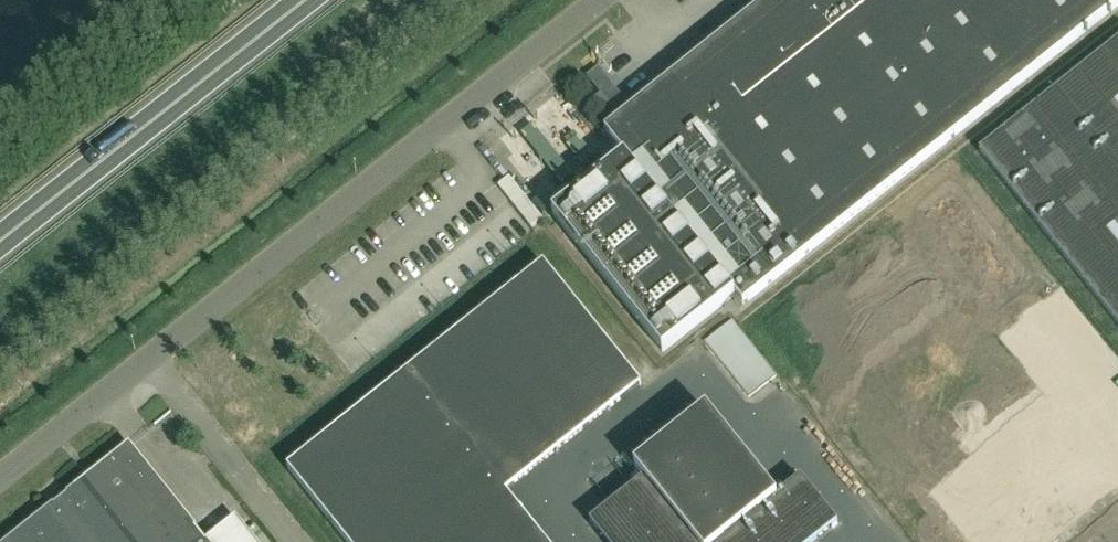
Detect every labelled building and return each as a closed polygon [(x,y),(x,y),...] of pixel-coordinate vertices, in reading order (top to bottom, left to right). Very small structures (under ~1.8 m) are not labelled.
[(605,130),(626,155),(553,213),(663,351),(736,293),(744,303),(1117,4),(1117,0),(768,0),(605,130)] [(1117,324),(1117,40),(980,151),(1117,324)] [(499,185),(532,227),(544,218),(510,176),(499,185)] [(635,467),(644,479),(590,522),(607,541),(815,541),(838,523),(801,478),(777,497),(707,410),(635,467)] [(206,541),(130,446),(9,541),(207,541),(206,541)]
